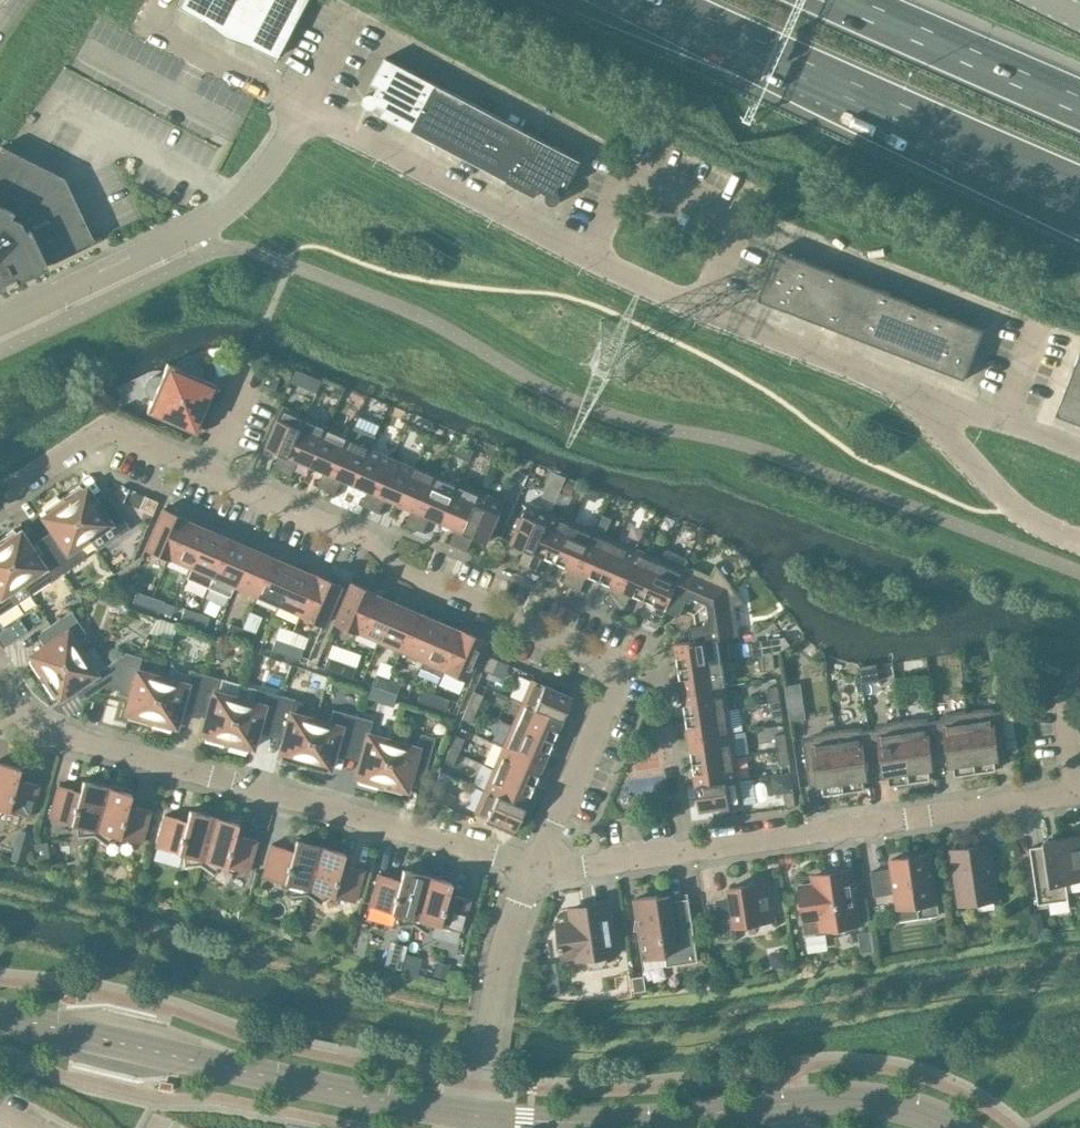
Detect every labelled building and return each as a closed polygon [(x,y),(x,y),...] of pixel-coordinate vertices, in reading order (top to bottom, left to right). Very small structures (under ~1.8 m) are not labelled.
[(274,58),(305,0),(180,0),(176,7),(214,26),(216,23),(238,35),(236,38),(274,58)] [(550,203),(554,204),(558,203),(561,200),(561,197),(560,193),(558,190),(562,182),(568,186),(582,160),(386,57),(372,83),(379,86),(375,94),(371,93),(367,94),(365,97),(364,101),(365,104),(368,107),(372,108),(375,107),(378,104),(386,108),(382,115),(536,196),(540,189),(547,193),(546,197),(547,201),(550,203)] [(5,287),(3,283),(14,277),(16,281),(47,267),(45,263),(93,240),(63,177),(1,146),(0,148),(0,289),(5,287)] [(759,299),(965,379),(984,329),(778,249),(759,299)] [(1079,424),(1079,353),(1056,414),(1079,424)] [(146,412),(195,433),(216,384),(202,378),(203,374),(203,369),(200,365),(196,363),(192,362),(187,363),(183,365),(181,369),(167,363),(161,377),(157,376),(152,376),(148,379),(146,383),(145,387),(145,392),(148,396),(152,398),(146,412)] [(263,384),(276,389),(280,376),(268,372),(263,384)] [(283,471),(307,416),(284,406),(267,446),(278,450),(279,455),(274,467),(283,471)] [(327,429),(328,430),(329,426),(307,416),(283,471),(292,475),(297,462),(302,461),(312,465),(327,429)] [(355,484),(371,448),(377,435),(355,426),(349,439),(327,490),(336,494),(341,481),(345,480),(355,484)] [(327,490),(349,439),(328,430),(327,429),(312,465),(321,469),(323,474),(318,486),(327,490)] [(371,509),(393,458),(371,448),(355,484),(365,488),(367,492),(362,505),(371,509)] [(399,503),(415,467),(393,458),(371,509),(380,513),(385,500),(389,499),(399,503)] [(415,528),(437,477),(415,467),(399,503),(409,507),(411,511),(405,524),(415,528)] [(433,518),(443,522),(458,486),(437,477),(415,528),(424,532),(429,519),(433,518)] [(449,543),(458,547),(482,492),(460,482),(458,486),(443,522),(453,526),(455,530),(449,543)] [(61,497),(89,538),(110,524),(117,536),(130,528),(110,497),(98,505),(86,487),(83,489),(80,485),(61,497)] [(458,547),(468,551),(473,538),(477,536),(488,541),(505,501),(482,492),(458,547)] [(43,542),(63,572),(85,558),(77,546),(89,538),(61,497),(42,510),(45,514),(42,516),(54,534),(43,542)] [(528,567),(552,512),(529,502),(512,542),(522,546),(524,551),(519,563),(528,567)] [(169,559),(170,556),(169,556),(184,520),(176,517),(177,514),(163,508),(145,549),(169,559)] [(556,561),(574,521),(552,512),(528,567),(537,571),(542,558),(546,557),(556,561)] [(169,556),(170,556),(191,566),(206,530),(184,520),(169,556)] [(572,586),(595,531),(574,521),(556,561),(566,565),(568,569),(563,582),(572,586)] [(22,582),(30,594),(63,572),(43,542),(32,549),(20,531),(17,533),(14,529),(0,538),(0,549),(22,582)] [(187,576),(208,585),(228,539),(206,530),(191,566),(187,576)] [(600,580),(617,540),(595,531),(572,586),(581,590),(586,577),(590,576),(600,580)] [(230,595),(235,585),(250,549),(228,539),(208,585),(230,595)] [(616,605),(639,550),(617,540),(600,580),(610,584),(612,588),(607,601),(616,605)] [(30,594),(22,582),(0,549),(0,614),(30,594)] [(235,585),(257,594),(272,558),(250,549),(235,585)] [(684,564),(685,564),(688,558),(666,549),(661,559),(644,599),(654,603),(656,607),(650,620),(660,624),(666,608),(683,568),(684,564)] [(644,599),(661,559),(639,550),(616,605),(625,609),(630,596),(634,594),(644,599)] [(257,594),(279,603),(294,568),(272,558),(257,594)] [(699,609),(731,584),(716,565),(712,576),(685,564),(684,564),(683,568),(666,608),(680,614),(681,612),(687,614),(691,606),(699,609)] [(279,603),(300,613),(301,613),(316,577),(294,568),(279,603)] [(299,615),(322,625),(340,585),(326,579),(325,581),(316,577),(301,613),(300,613),(299,615)] [(356,633),(357,630),(372,594),(363,590),(364,588),(350,582),(333,623),(356,633)] [(718,638),(727,637),(739,635),(735,605),(746,604),(731,584),(699,609),(700,618),(691,620),(692,626),(689,626),(691,640),(692,641),(718,638)] [(132,602),(146,607),(150,596),(136,591),(132,602)] [(357,630),(379,639),(394,604),(372,594),(357,630)] [(146,607),(160,612),(164,601),(150,596),(146,607)] [(379,639),(401,649),(416,613),(394,604),(379,639)] [(180,619),(193,623),(197,612),(184,608),(180,619)] [(40,679),(81,652),(73,640),(85,632),(71,611),(40,631),(48,642),(30,654),(32,658),(28,661),(40,679)] [(193,623),(205,627),(209,616),(197,612),(193,623)] [(401,649),(423,658),(438,622),(416,613),(401,649)] [(441,676),(443,670),(444,668),(460,632),(438,622),(423,658),(419,666),(441,676)] [(226,634),(238,639),(242,628),(230,623),(226,634)] [(238,639),(251,643),(255,632),(242,628),(238,639)] [(443,670),(466,680),(484,639),(470,633),(469,636),(460,632),(444,668),(443,670)] [(679,667),(722,661),(731,660),(727,637),(718,638),(692,641),(691,640),(675,643),(676,648),(673,653),(677,657),(679,667)] [(761,640),(763,655),(773,653),(771,638),(761,640)] [(271,650),(285,655),(289,644),(275,639),(271,650)] [(285,655),(299,660),(303,649),(289,644),(285,655)] [(119,662),(116,658),(95,673),(81,652),(40,679),(53,698),(57,695),(59,698),(77,686),(85,698),(105,684),(113,687),(119,662)] [(149,725),(162,677),(138,670),(141,656),(126,652),(116,658),(119,662),(113,687),(130,691),(125,712),(128,713),(127,719),(149,725)] [(758,656),(761,671),(775,668),(773,653),(763,655),(758,656)] [(482,670),(492,674),(498,660),(489,655),(482,670)] [(324,668),(338,673),(341,662),(327,657),(324,668)] [(682,691),(725,685),(722,661),(679,667),(681,678),(677,683),(682,686),(682,691)] [(338,673),(352,678),(355,667),(341,662),(338,673)] [(194,709),(204,674),(190,670),(187,678),(179,676),(178,681),(162,677),(149,725),(170,731),(172,725),(175,726),(181,705),(194,709)] [(225,746),(239,698),(214,691),(218,678),(204,674),(194,709),(207,713),(201,734),(205,735),(204,740),(225,746)] [(372,685),(384,689),(388,678),(375,674),(372,685)] [(384,689),(397,693),(401,682),(388,678),(384,689)] [(531,679),(521,702),(561,719),(563,715),(568,712),(566,707),(571,696),(531,679)] [(686,715),(729,708),(725,685),(682,691),(683,696),(680,700),(684,704),(686,715)] [(768,687),(770,702),(780,701),(778,685),(768,687)] [(271,730),(281,695),(256,688),(252,702),(239,698),(225,746),(247,752),(249,747),(252,748),(258,727),(271,730)] [(417,700),(431,705),(435,694),(421,689),(417,700)] [(467,705),(477,709),(483,695),(474,691),(467,705)] [(431,705),(445,710),(449,699),(435,694),(431,705)] [(302,767),(315,719),(301,715),(303,705),(301,700),(281,695),(271,730),(284,734),(278,755),(282,756),(280,761),(302,767)] [(770,702),(772,717),(782,716),(780,701),(770,702)] [(521,702),(512,724),(552,741),(556,731),(561,729),(559,723),(561,719),(521,702)] [(461,719),(471,723),(477,709),(467,705),(461,719)] [(689,738),(732,732),(729,708),(686,715),(688,725),(684,730),(689,733),(689,738)] [(348,751),(358,716),(333,709),(329,723),(315,719),(302,767),(324,773),(325,768),(329,769),(335,748),(348,751)] [(971,710),(967,711),(977,775),(988,773),(988,770),(997,768),(995,758),(1008,756),(1002,710),(992,711),(992,709),(971,710)] [(943,719),(935,720),(942,766),(954,764),(956,774),(964,773),(965,776),(977,775),(967,711),(964,711),(943,716),(943,719)] [(357,782),(379,788),(392,740),(368,734),(372,720),(358,716),(348,751),(361,755),(355,776),(359,777),(357,782)] [(491,741),(502,746),(542,763),(544,758),(550,756),(547,751),(552,741),(512,724),(500,719),(491,741)] [(905,720),(902,720),(911,784),(923,783),(922,779),(931,778),(930,768),(942,766),(935,720),(927,721),(926,719),(905,720)] [(877,729),(869,730),(876,776),(888,774),(890,784),(899,783),(899,786),(911,784),(902,720),(898,721),(877,726),(877,729)] [(836,730),(845,794),(857,792),(857,789),(865,788),(864,777),(876,776),(869,730),(861,731),(861,728),(839,730),(836,730)] [(833,793),(834,796),(845,794),(836,730),(833,731),(812,736),(812,738),(803,740),(810,785),(823,784),(824,794),(833,793)] [(693,762),(736,756),(732,732),(689,738),(690,743),(687,748),(691,751),(693,762)] [(379,788),(401,794),(402,789),(406,790),(412,769),(425,773),(435,737),(420,733),(417,747),(392,740),(379,788)] [(775,734),(777,749),(787,748),(785,733),(775,734)] [(449,749),(458,753),(464,739),(455,735),(449,749)] [(502,746),(493,768),(533,785),(537,775),(542,773),(540,767),(542,763),(502,746)] [(777,749),(780,764),(790,763),(787,748),(777,749)] [(443,763),(452,767),(458,753),(449,749),(443,763)] [(697,786),(739,779),(736,756),(693,762),(695,773),(691,777),(696,781),(697,786)] [(2,809),(30,817),(39,784),(17,778),(20,768),(0,762),(0,812),(2,809)] [(493,768),(484,790),(523,807),(525,802),(531,800),(528,795),(533,785),(493,768)] [(699,798),(700,810),(743,804),(739,779),(697,786),(697,790),(694,795),(699,798)] [(77,836),(93,835),(107,787),(83,780),(80,790),(58,785),(49,817),(76,825),(77,836)] [(432,799),(441,801),(445,786),(436,784),(432,799)] [(93,835),(107,845),(114,835),(141,843),(150,810),(128,804),(131,793),(107,787),(93,835)] [(474,812),(514,830),(518,819),(524,817),(521,811),(523,807),(484,790),(474,812)] [(784,792),(786,807),(796,806),(794,790),(784,792)] [(184,866),(200,865),(213,816),(189,809),(186,820),(164,814),(156,846),(183,854),(184,866)] [(200,865),(213,874),(220,864),(248,872),(257,840),(235,834),(238,823),(213,816),(200,865)] [(1038,904),(1069,899),(1066,881),(1079,879),(1079,835),(1057,839),(1058,843),(1030,847),(1038,904)] [(290,896),(307,894),(320,846),(296,839),(293,850),(271,844),(262,876),(290,884),(290,896)] [(952,850),(960,904),(997,899),(989,844),(952,850)] [(307,894),(320,904),(327,894),(354,902),(363,869),(341,863),(344,852),(320,846),(307,894)] [(917,905),(919,917),(940,914),(930,853),(890,859),(891,868),(871,871),(875,896),(895,893),(897,908),(917,905)] [(397,925),(413,924),(427,875),(402,868),(399,879),(378,873),(369,906),(396,913),(397,925)] [(819,919),(821,930),(859,924),(851,874),(813,879),(814,884),(800,886),(805,921),(819,919)] [(413,924),(427,933),(433,924),(461,931),(470,899),(448,893),(451,882),(427,875),(413,924)] [(717,903),(722,938),(737,936),(735,926),(755,922),(759,925),(767,924),(770,920),(775,920),(769,881),(729,887),(731,901),(717,903)] [(666,956),(667,965),(698,961),(689,898),(671,901),(670,895),(658,897),(658,895),(635,898),(644,960),(666,956)] [(588,962),(594,966),(602,965),(606,959),(606,955),(616,954),(609,910),(585,914),(584,908),(570,910),(572,921),(558,923),(561,944),(558,945),(559,950),(562,950),(563,958),(587,954),(588,962)] [(633,977),(635,991),(646,989),(644,975),(633,977)]
